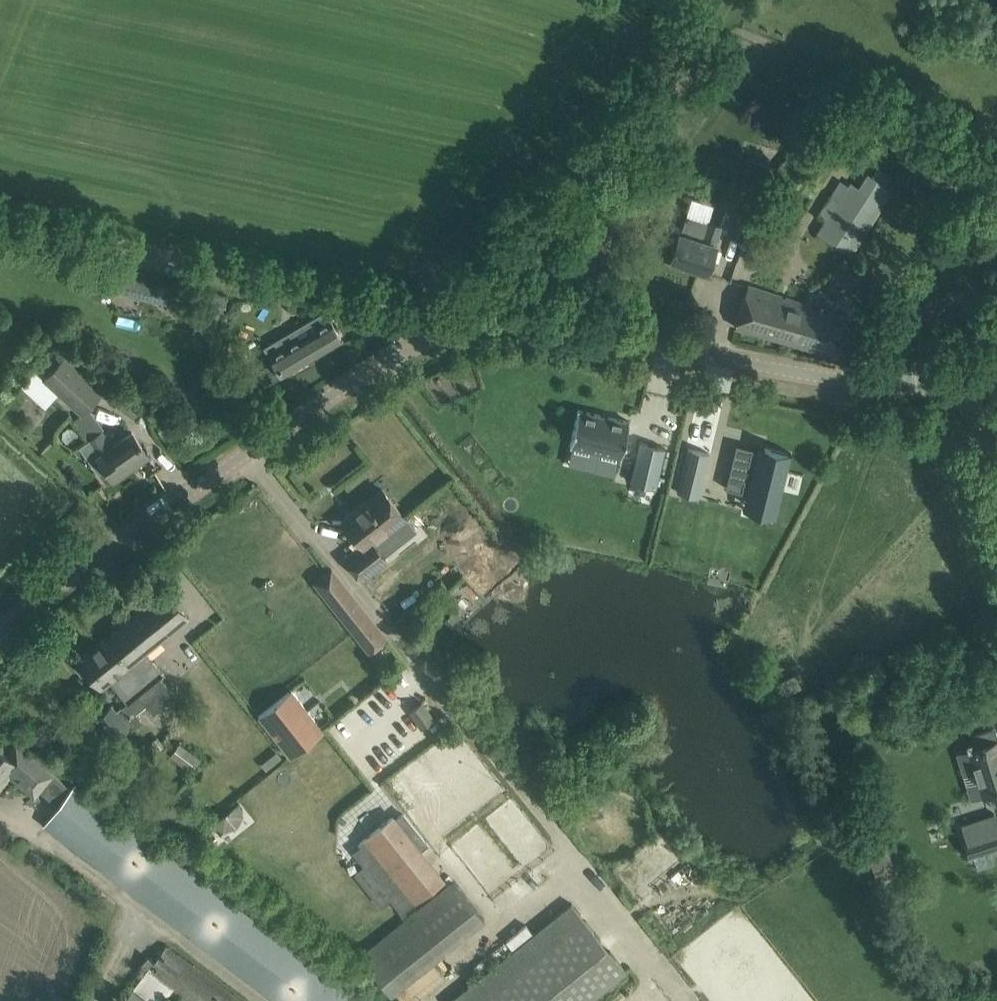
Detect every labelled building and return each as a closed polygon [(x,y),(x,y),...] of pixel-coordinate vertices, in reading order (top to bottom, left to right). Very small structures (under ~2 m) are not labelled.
[(758,212),(767,186),(773,188),(779,169),(743,157),(738,172),(737,171),(725,214),(733,216),(728,229),(745,234),(753,210),(758,212)] [(869,172),(859,187),(850,181),(817,233),(851,255),(894,188),(869,172)] [(706,271),(721,225),(705,219),(705,221),(687,215),(681,231),(677,230),(671,248),(674,248),(670,259),(706,271)] [(171,287),(125,276),(121,291),(167,303),(171,287)] [(735,326),(791,342),(804,304),(746,287),(735,326)] [(227,297),(202,291),(199,305),(223,311),(227,297)] [(804,304),(791,342),(837,356),(848,318),(804,304)] [(265,346),(281,374),(341,339),(325,311),(265,346)] [(103,391),(65,356),(43,380),(81,415),(103,391)] [(578,409),(570,445),(571,445),(571,444),(598,451),(594,469),(613,473),(617,455),(620,456),(621,456),(629,420),(628,420),(628,421),(579,409),(578,409)] [(111,446),(101,432),(88,440),(88,439),(79,445),(98,473),(107,467),(114,476),(147,453),(132,431),(111,446)] [(640,442),(631,481),(655,487),(665,447),(640,442)] [(686,442),(675,488),(702,495),(714,449),(686,442)] [(736,443),(725,487),(742,491),(742,489),(747,490),(745,496),(747,496),(747,495),(777,502),(773,516),(775,516),(791,452),(789,452),(789,453),(764,448),(764,450),(758,448),(759,444),(758,444),(756,451),(752,450),(752,447),(736,443)] [(362,543),(345,557),(362,579),(386,561),(372,543),(405,517),(382,488),(364,502),(367,505),(345,522),(362,543)] [(488,559),(475,569),(484,582),(498,572),(488,559)] [(331,568),(313,580),(368,651),(386,637),(331,568)] [(115,675),(132,697),(108,716),(105,712),(96,720),(113,741),(140,718),(135,712),(145,704),(153,713),(175,695),(159,675),(163,672),(145,651),(187,616),(165,588),(79,658),(101,686),(115,675)] [(291,689),(258,715),(290,756),(323,730),(291,689)] [(422,701),(410,710),(421,725),(433,716),(422,701)] [(995,728),(970,736),(971,741),(968,748),(956,752),(962,772),(974,768),(982,794),(996,789),(996,747),(996,745),(996,744),(996,735),(995,728)] [(2,773),(7,767),(36,791),(37,792),(53,773),(36,758),(32,755),(17,743),(7,754),(0,748),(0,776),(2,773)] [(179,743),(170,757),(192,772),(201,758),(179,743)] [(44,822),(280,1000),(361,1000),(74,783),(71,787),(56,807),(44,822)] [(227,833),(251,815),(241,802),(217,819),(227,833)] [(359,842),(373,859),(356,873),(381,905),(390,897),(402,912),(443,879),(419,849),(427,843),(402,813),(394,819),(392,816),(359,842)] [(963,836),(970,859),(974,858),(977,869),(995,863),(991,852),(996,850),(996,818),(995,813),(976,819),(980,830),(964,835),(963,836)] [(878,884),(897,877),(885,844),(866,851),(878,884)] [(485,920),(453,881),(359,956),(391,996),(485,920)] [(625,971),(571,903),(448,1000),(587,1000),(625,971)] [(168,997),(173,1000),(237,1000),(167,946),(154,963),(147,957),(137,969),(144,975),(130,993),(129,992),(122,1000),(165,1000),(168,997)]
